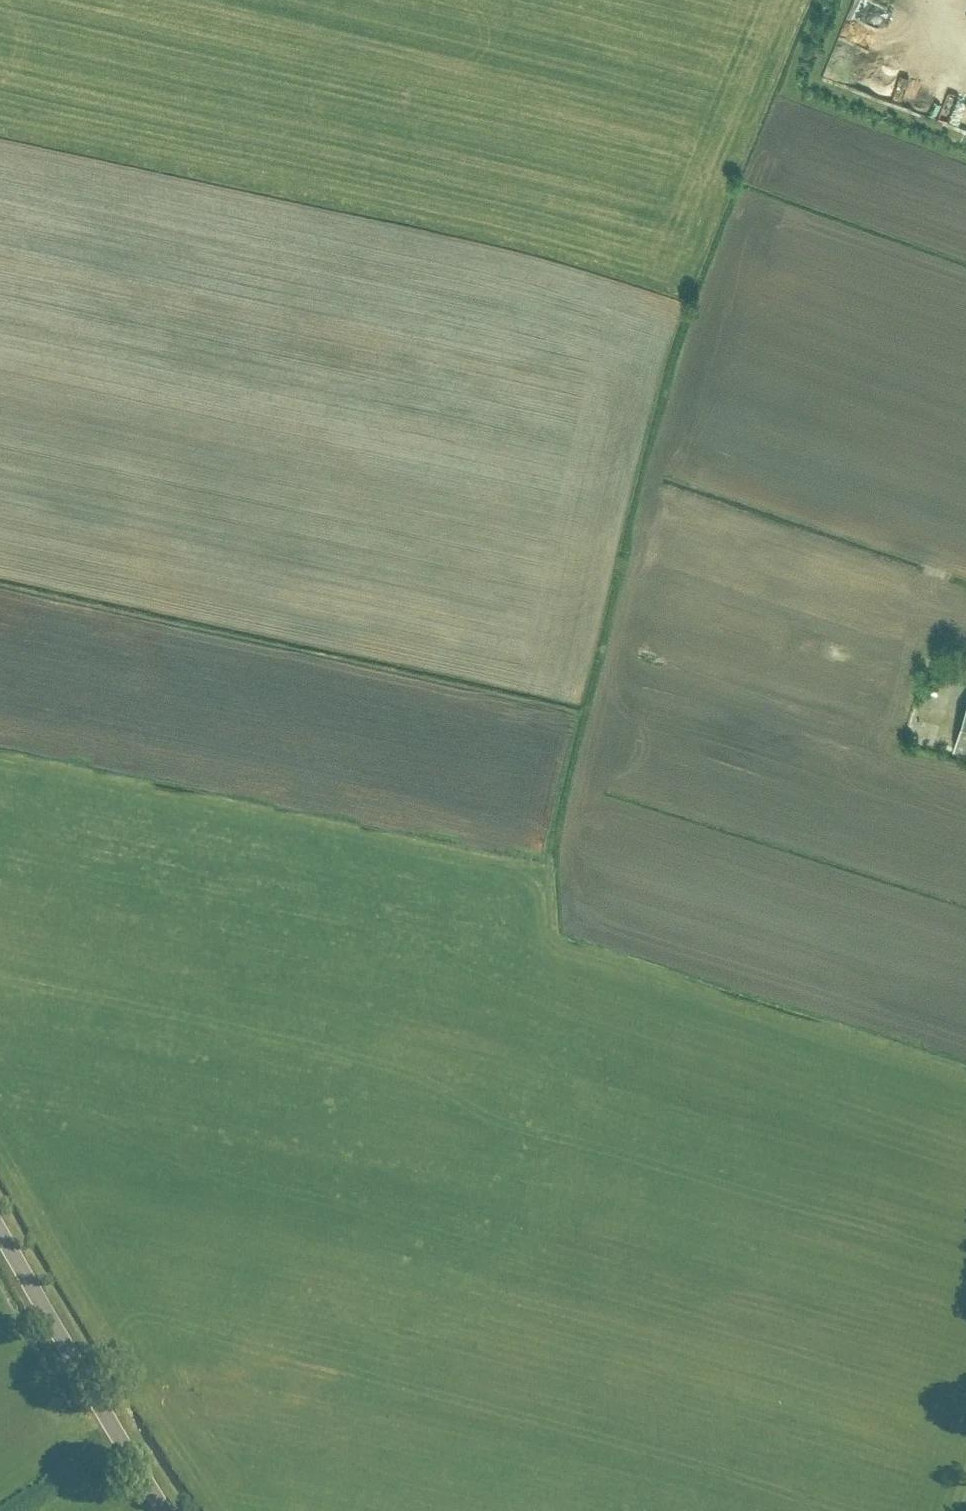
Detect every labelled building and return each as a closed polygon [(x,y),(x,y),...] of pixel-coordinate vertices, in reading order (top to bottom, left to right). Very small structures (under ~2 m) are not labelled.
[(954,747),(965,751),(965,709),(954,747)]
